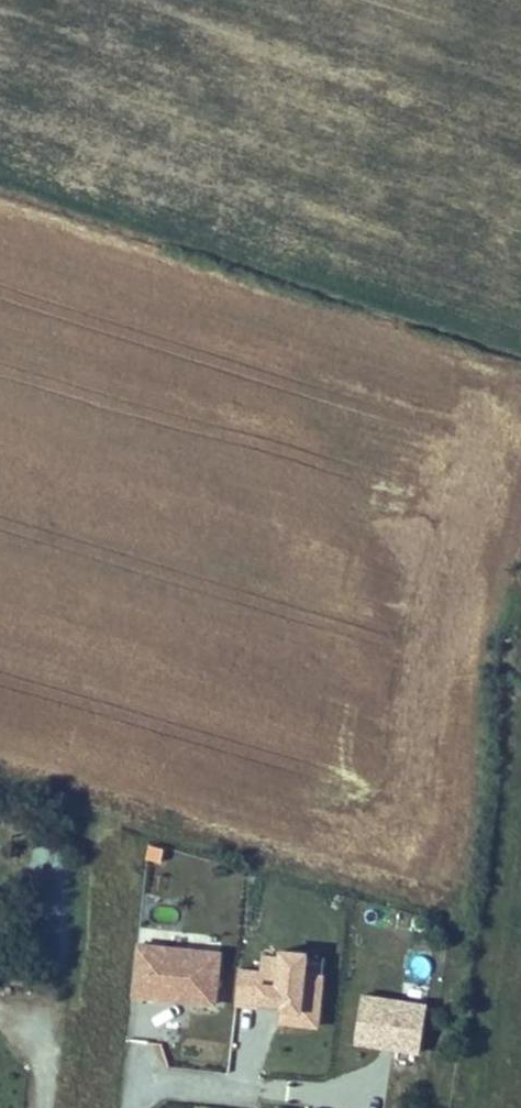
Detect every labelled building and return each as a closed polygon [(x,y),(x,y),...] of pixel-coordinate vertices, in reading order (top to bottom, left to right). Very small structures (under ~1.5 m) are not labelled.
[(220,952),(141,945),(136,999),(215,1007),(220,952)] [(321,1029),(325,977),(308,976),(310,956),(281,954),(280,959),(265,957),(263,973),(242,971),(239,1007),(284,1011),(283,1026),(321,1029)] [(428,1005),(364,996),(357,1046),(421,1055),(428,1005)]
